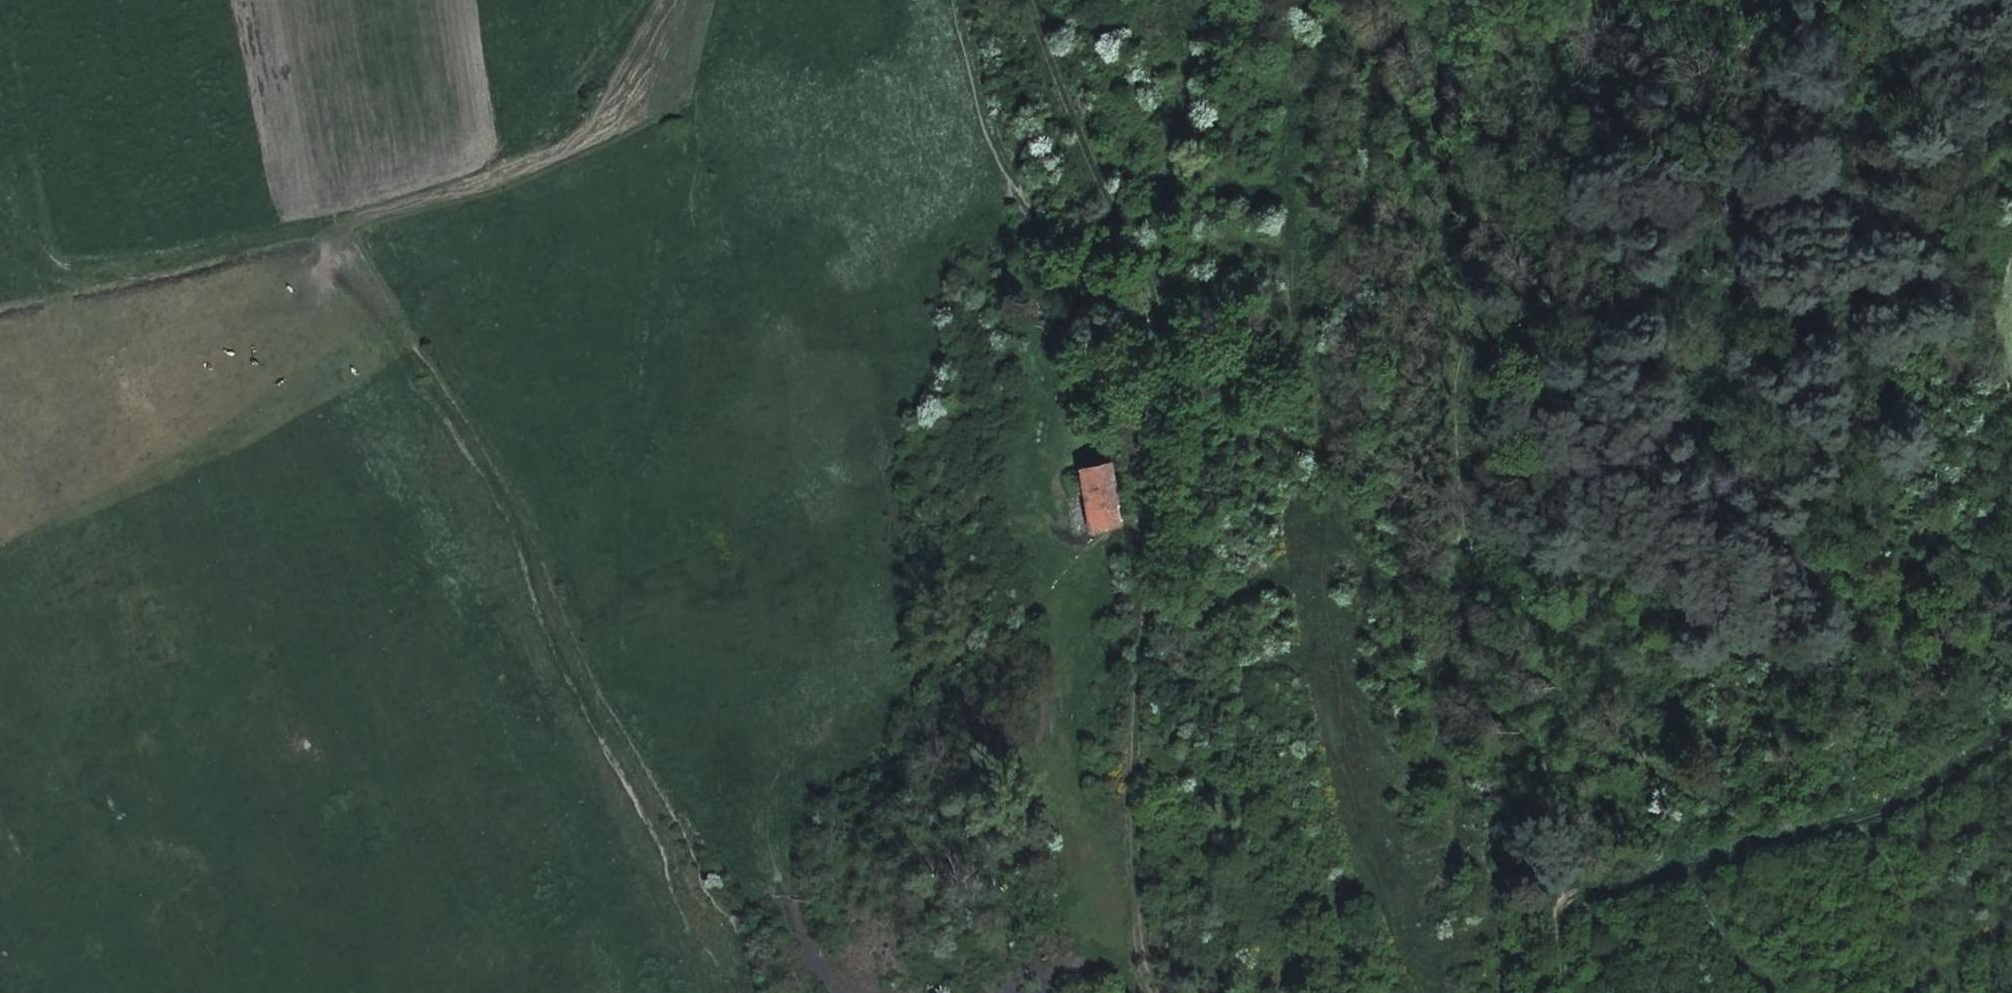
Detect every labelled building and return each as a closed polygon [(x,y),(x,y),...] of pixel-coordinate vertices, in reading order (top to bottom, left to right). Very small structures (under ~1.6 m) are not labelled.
[(1118,467),(1085,472),(1087,484),(1081,486),(1082,491),(1089,490),(1094,529),(1125,526),(1118,467)]
